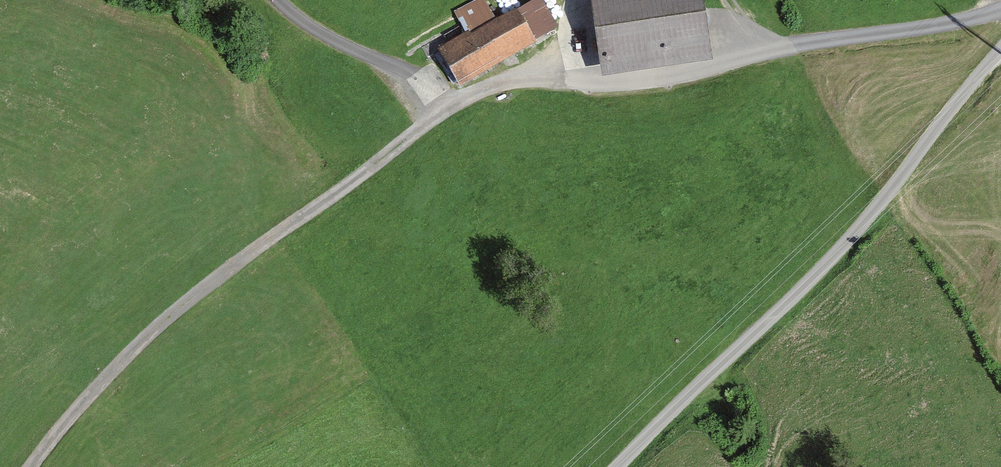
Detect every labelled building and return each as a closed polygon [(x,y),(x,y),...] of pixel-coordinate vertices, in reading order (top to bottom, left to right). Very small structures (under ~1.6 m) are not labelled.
[(690,0),(584,0),(593,65),(698,49),(690,0)] [(538,1),(443,51),(459,82),(554,33),(538,1)]
